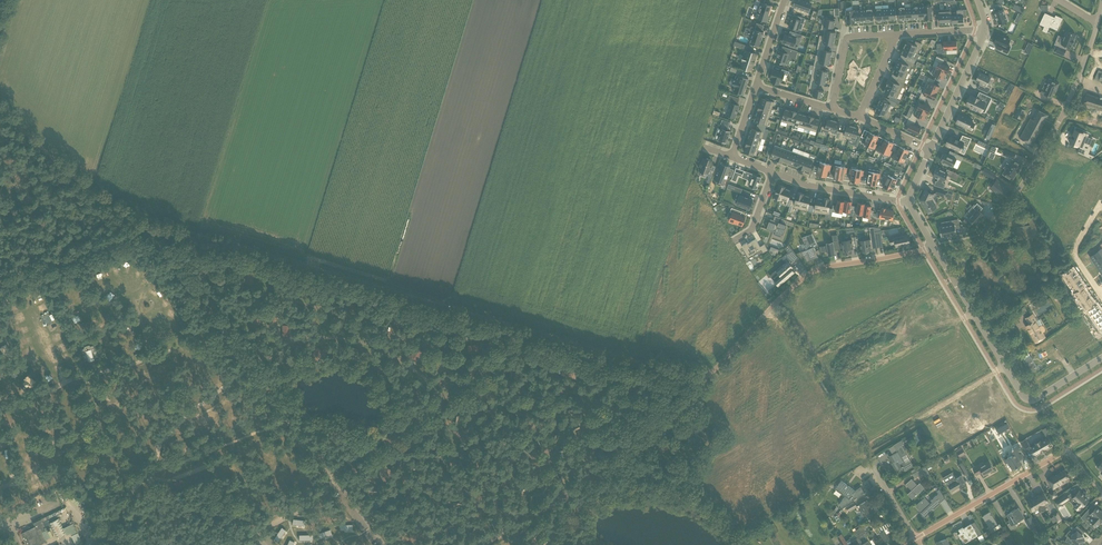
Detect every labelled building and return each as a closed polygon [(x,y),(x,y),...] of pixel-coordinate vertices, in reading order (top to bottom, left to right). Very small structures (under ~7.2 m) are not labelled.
[(759,19),(767,22),(770,12),(769,12),(771,5),(764,3),(765,0),(757,0),(757,1),(760,2),(759,5),(757,12),(758,13),(757,18),(759,19)] [(794,7),(807,11),(810,2),(803,0),(797,0),(794,7)] [(997,11),(994,12),(996,17),(995,18),(996,18),(996,19),(996,20),(997,20),(998,24),(1007,21),(1003,9),(1002,9),(1001,6),(997,4),(995,5),(997,11)] [(945,22),(945,9),(939,10),(935,10),(936,16),(939,15),(939,23),(945,22)] [(957,13),(958,23),(964,22),(963,17),(967,17),(966,9),(963,10),(963,9),(957,10),(957,13)] [(1045,13),(1039,24),(1049,29),(1050,27),(1057,30),(1063,18),(1056,15),(1055,17),(1045,13)] [(798,20),(792,17),(789,27),(798,30),(800,23),(803,24),(805,18),(799,16),(798,20)] [(822,26),(829,27),(833,28),(835,21),(829,19),(829,18),(826,18),(825,19),(823,18),(822,26)] [(750,43),(759,46),(762,36),(763,37),(764,34),(763,34),(764,32),(763,32),(763,33),(760,32),(761,30),(762,30),(764,25),(757,23),(755,28),(756,28),(755,30),(755,29),(754,29),(754,31),(750,29),(748,36),(752,37),(750,43)] [(829,27),(822,26),(821,30),(824,30),(823,36),(834,39),(836,32),(828,30),(829,27)] [(1058,46),(1056,45),(1053,51),(1064,56),(1066,49),(1067,47),(1070,48),(1072,44),(1074,40),(1076,35),(1067,31),(1064,38),(1062,37),(1058,46)] [(792,32),(791,36),(785,34),(782,43),(789,45),(788,46),(793,48),(795,41),(800,42),(803,35),(792,32)] [(1008,45),(1010,40),(998,34),(993,43),(998,45),(996,48),(997,48),(997,49),(1007,53),(1010,46),(1008,45)] [(820,35),(818,45),(825,47),(825,44),(833,45),(834,39),(823,36),(820,35)] [(917,54),(917,53),(922,44),(916,41),(914,45),(907,41),(906,44),(905,44),(904,48),(917,54)] [(957,50),(956,41),(943,41),(944,49),(938,49),(938,53),(947,53),(946,50),(957,50)] [(818,45),(817,49),(820,50),(819,56),(830,58),(832,52),(824,50),(825,47),(818,45)] [(780,51),(776,62),(785,64),(787,64),(790,56),(796,58),(798,51),(783,46),(781,52),(780,51)] [(904,48),(901,54),(908,57),(907,60),(914,64),(919,54),(917,53),(917,54),(904,48)] [(756,54),(747,51),(745,56),(744,56),(742,61),(743,62),(741,67),(751,70),(756,54)] [(819,56),(816,55),(814,65),(821,66),(822,63),(829,65),(830,58),(819,56)] [(935,61),(932,67),(933,67),(946,73),(949,67),(942,63),(944,60),(937,56),(935,60),(935,61)] [(914,64),(907,60),(905,64),(898,60),(895,67),(908,73),(911,66),(913,67),(914,64)] [(814,65),(812,75),(826,78),(828,71),(820,70),(821,66),(814,65)] [(743,94),(748,79),(739,76),(739,74),(740,74),(742,71),(731,67),(730,71),(737,73),(735,78),(737,79),(737,80),(736,80),(734,86),(735,86),(733,91),(743,94)] [(895,67),(892,73),(899,76),(898,80),(904,83),(906,79),(905,79),(908,73),(895,67)] [(933,67),(931,73),(943,79),(946,73),(933,67)] [(789,71),(782,69),(781,72),(773,69),(771,77),(772,78),(771,82),(779,84),(780,80),(782,81),(784,73),(788,74),(789,71)] [(979,73),(976,81),(980,83),(978,89),(988,93),(991,87),(986,85),(990,78),(979,73)] [(826,78),(812,75),(810,85),(817,86),(818,83),(825,84),(826,78)] [(929,77),(924,87),(937,93),(940,87),(933,84),(935,80),(929,77)] [(1056,90),(1059,83),(1049,79),(1047,84),(1048,84),(1046,90),(1041,88),(1039,92),(1044,94),(1052,97),(1055,90),(1056,90)] [(904,83),(898,80),(896,83),(889,80),(889,81),(888,81),(886,86),(900,93),(904,83)] [(1009,86),(1006,93),(1010,95),(1013,88),(1014,85),(1010,83),(1009,86)] [(817,86),(810,85),(809,88),(812,89),(811,95),(818,97),(818,98),(821,98),(822,98),(824,91),(816,89),(817,86)] [(886,86),(883,92),(890,96),(889,99),(892,101),(895,102),(900,93),(886,86)] [(924,87),(919,97),(925,100),(927,96),(934,99),(937,93),(924,87)] [(970,95),(966,105),(981,112),(986,102),(989,103),(991,97),(979,92),(976,98),(970,95)] [(1092,95),(1086,94),(1083,104),(1101,111),(1101,99),(1092,95)] [(730,95),(728,100),(732,101),(731,103),(730,103),(726,115),(735,118),(739,105),(737,105),(737,103),(738,103),(739,98),(730,95)] [(880,99),(877,105),(888,110),(892,101),(889,99),(883,96),(881,100),(880,99)] [(762,98),(760,104),(772,108),(774,102),(769,100),(765,98),(765,99),(762,98)] [(916,108),(927,113),(927,114),(930,107),(919,102),(916,108)] [(760,104),(758,110),(770,114),(772,108),(760,104)] [(888,110),(877,105),(874,112),(889,118),(892,112),(888,110)] [(910,117),(916,120),(918,116),(924,119),(927,113),(916,108),(915,107),(910,117)] [(1025,110),(1019,107),(1015,116),(1020,119),(1025,110)] [(787,123),(791,111),(785,109),(781,121),(787,123)] [(770,114),(758,110),(756,115),(768,119),(770,114)] [(1032,145),(1048,115),(1038,110),(1032,119),(1031,118),(1020,138),(1032,145)] [(797,112),(791,111),(787,123),(793,125),(797,112)] [(802,114),(797,112),(793,125),(799,127),(802,114)] [(808,116),(802,114),(799,127),(804,128),(808,116)] [(960,114),(956,123),(971,130),(974,124),(970,122),(972,119),(960,114)] [(766,125),(768,119),(756,115),(754,121),(758,123),(757,126),(765,129),(766,125)] [(808,116),(804,128),(810,130),(814,118),(808,116)] [(909,117),(906,124),(908,125),(906,129),(907,130),(907,131),(911,133),(911,132),(918,135),(921,128),(914,125),(916,120),(910,117),(909,117)] [(814,118),(810,130),(816,132),(820,119),(814,118)] [(722,119),(721,124),(724,125),(723,129),(722,128),(718,140),(727,143),(731,131),(727,130),(730,122),(722,119)] [(834,121),(828,119),(825,127),(822,126),(820,133),(823,134),(824,132),(830,133),(834,121)] [(840,122),(834,121),(830,133),(835,135),(835,137),(839,139),(841,132),(837,131),(840,122)] [(990,123),(987,131),(992,133),(996,125),(990,123)] [(839,139),(839,140),(842,141),(843,137),(849,139),(853,126),(847,125),(844,133),(841,132),(840,135),(839,139)] [(762,138),(765,129),(757,126),(756,130),(751,128),(749,134),(762,138)] [(859,128),(853,126),(849,139),(855,141),(856,139),(857,135),(859,128)] [(1070,143),(1069,143),(1080,147),(1077,153),(1085,156),(1086,153),(1087,150),(1086,150),(1086,149),(1083,148),(1085,144),(1087,145),(1087,144),(1089,146),(1090,146),(1092,141),(1093,139),(1092,139),(1091,138),(1088,136),(1086,136),(1086,134),(1087,134),(1087,133),(1086,133),(1084,132),(1083,132),(1083,133),(1075,130),(1073,135),(1072,135),(1072,136),(1072,138),(1072,137),(1071,138),(1072,138),(1071,139),(1070,143)] [(869,146),(874,134),(869,132),(868,136),(868,135),(866,139),(863,137),(861,142),(868,146),(869,146)] [(762,138),(749,134),(748,140),(760,144),(762,138)] [(869,146),(868,146),(867,147),(874,150),(877,144),(875,143),(878,136),(874,134),(869,146)] [(962,135),(959,141),(959,140),(956,139),(955,139),(950,137),(946,145),(960,151),(963,145),(967,147),(971,138),(962,135)] [(883,155),(889,141),(884,139),(881,146),(880,145),(877,152),(883,155)] [(748,140),(746,146),(758,150),(760,144),(748,140)] [(889,141),(883,155),(889,157),(892,151),(890,150),(894,143),(889,141)] [(776,159),(781,147),(775,145),(770,157),(776,159)] [(758,150),(746,146),(744,151),(747,153),(750,155),(751,154),(756,156),(758,150)] [(899,160),(904,148),(900,146),(896,153),(895,152),(892,159),(898,162),(899,160)] [(786,149),(781,147),(776,159),(782,162),(786,149)] [(909,150),(904,148),(899,160),(908,164),(910,159),(906,157),(907,154),(909,150)] [(792,151),(786,149),(782,162),(787,164),(791,153),(792,151)] [(798,153),(815,159),(816,156),(799,150),(798,153)] [(950,156),(945,153),(944,155),(943,155),(941,159),(942,159),(941,161),(944,163),(943,163),(948,165),(952,167),(956,159),(959,160),(960,156),(963,157),(950,151),(952,152),(950,156)] [(791,153),(787,164),(793,166),(797,155),(796,155),(791,153)] [(797,155),(793,166),(799,168),(803,155),(797,153),(796,155),(797,155)] [(803,155),(799,168),(804,170),(809,158),(803,155)] [(712,161),(711,161),(711,160),(707,158),(706,159),(704,158),(702,163),(700,163),(698,167),(701,169),(700,171),(709,174),(708,177),(708,178),(712,179),(716,166),(711,164),(712,161)] [(815,160),(809,158),(804,170),(810,172),(815,160)] [(1019,169),(1021,165),(1012,160),(1003,174),(1012,180),(1017,173),(1018,173),(1017,172),(1019,169),(1019,170),(1020,169),(1019,169)] [(822,175),(825,163),(817,161),(815,166),(819,167),(818,170),(817,174),(822,175)] [(825,163),(822,175),(827,177),(828,169),(830,170),(831,165),(825,163)] [(841,166),(841,164),(834,163),(833,170),(835,170),(833,178),(838,179),(841,166)] [(730,168),(730,167),(721,164),(715,179),(724,183),(726,179),(727,179),(728,175),(731,176),(733,171),(734,170),(730,168)] [(850,181),(855,182),(857,169),(858,165),(851,164),(850,173),(851,173),(850,181)] [(841,166),(838,179),(843,180),(845,172),(846,172),(847,167),(841,166)] [(874,170),(871,184),(876,185),(877,178),(879,178),(882,179),(885,169),(881,168),(880,171),(874,170)] [(937,168),(933,176),(938,178),(937,181),(935,181),(934,185),(944,188),(945,184),(943,183),(944,181),(947,174),(952,176),(954,172),(947,169),(946,172),(937,168)] [(864,170),(857,169),(855,182),(860,182),(861,175),(863,175),(864,170)] [(986,175),(993,179),(996,175),(988,170),(986,175)] [(743,174),(742,176),(751,180),(749,186),(757,189),(758,185),(758,186),(759,185),(758,185),(759,182),(760,183),(760,182),(759,182),(761,177),(744,171),(743,174)] [(893,177),(892,177),(887,174),(884,179),(886,180),(883,186),(887,189),(893,177)] [(893,175),(892,177),(893,177),(887,189),(892,191),(893,187),(895,184),(898,185),(901,179),(893,175)] [(1002,197),(1008,190),(997,180),(990,188),(1002,197)] [(781,200),(785,187),(779,185),(778,188),(777,188),(775,194),(774,197),(781,200)] [(785,187),(781,200),(781,199),(787,201),(785,205),(789,207),(792,200),(788,199),(791,190),(785,187)] [(933,194),(925,190),(920,200),(928,213),(936,208),(931,199),(933,194)] [(792,200),(789,207),(788,212),(793,213),(794,208),(800,209),(804,194),(797,192),(795,201),(792,200)] [(804,194),(800,209),(810,212),(812,205),(808,204),(810,196),(804,194)] [(753,200),(740,195),(736,204),(749,209),(753,200)] [(815,206),(812,205),(810,212),(815,213),(815,212),(821,213),(824,198),(823,198),(817,197),(815,206)] [(824,198),(821,213),(831,215),(832,211),(832,208),(829,208),(830,199),(824,198)] [(844,201),(837,200),(836,205),(833,205),(832,208),(832,211),(835,212),(835,213),(842,214),(843,211),(844,201)] [(844,200),(844,201),(843,211),(847,211),(846,215),(853,216),(853,213),(853,212),(854,206),(851,205),(851,202),(844,200)] [(857,206),(854,206),(853,212),(853,213),(856,213),(856,215),(862,216),(864,205),(865,205),(865,204),(858,203),(857,206)] [(977,203),(973,208),(976,210),(968,220),(975,226),(984,216),(980,212),(983,208),(977,203)] [(862,216),(862,217),(869,218),(869,216),(873,217),(874,211),(870,210),(871,206),(865,205),(864,205),(862,216)] [(734,222),(742,225),(745,218),(741,216),(741,215),(739,214),(740,211),(732,208),(730,212),(733,212),(730,219),(734,221),(734,222)] [(887,209),(882,208),(881,209),(881,211),(877,210),(876,217),(879,218),(892,220),(894,211),(886,210),(887,209)] [(769,222),(767,228),(769,229),(783,234),(785,227),(786,225),(788,225),(789,223),(792,225),(793,222),(782,218),(781,219),(780,222),(773,220),(770,219),(769,221),(769,222)] [(1038,234),(1036,219),(1029,220),(1030,226),(1023,227),(1023,229),(1017,230),(1017,229),(1018,239),(1025,238),(1024,236),(1038,234)] [(958,220),(953,220),(954,224),(947,225),(947,222),(942,223),(942,226),(939,227),(941,237),(957,235),(955,228),(959,227),(958,220)] [(808,249),(798,253),(802,257),(805,255),(808,261),(813,259),(812,257),(816,255),(815,251),(813,245),(816,243),(812,234),(802,238),(804,244),(806,243),(808,249)] [(870,239),(860,241),(862,252),(864,252),(865,252),(864,252),(865,253),(868,252),(868,251),(871,251),(871,247),(873,247),(873,248),(877,248),(876,242),(875,235),(870,236),(870,239)] [(896,247),(909,244),(907,235),(893,238),(894,240),(893,240),(893,241),(894,241),(894,243),(896,243),(896,247)] [(843,242),(840,243),(841,248),(843,248),(844,254),(847,254),(848,254),(851,253),(850,249),(858,248),(856,236),(852,237),(853,241),(850,241),(850,240),(843,241),(843,242)] [(826,244),(819,245),(821,251),(827,250),(828,256),(835,255),(834,249),(840,248),(838,238),(832,239),(833,242),(826,243),(826,244)] [(741,246),(748,257),(761,250),(763,253),(768,250),(764,244),(760,246),(756,239),(751,242),(748,244),(747,242),(741,246)] [(1090,256),(1093,261),(1094,260),(1094,262),(1101,256),(1101,252),(1101,253),(1099,250),(1090,256)] [(779,274),(773,280),(778,286),(794,272),(790,267),(796,261),(788,252),(781,258),(786,263),(777,272),(779,274)] [(1073,270),(1064,276),(1067,280),(1076,274),(1073,270)] [(244,283),(252,284),(253,273),(245,272),(244,283)] [(1076,274),(1067,280),(1069,284),(1078,278),(1076,274)] [(150,275),(144,279),(147,283),(153,279),(150,275)] [(1078,278),(1069,284),(1072,288),(1081,282),(1078,278)] [(758,282),(757,283),(764,295),(767,293),(758,282)] [(1081,282),(1072,288),(1075,292),(1075,293),(1083,287),(1083,288),(1084,287),(1081,282)] [(1075,292),(1074,293),(1077,298),(1086,292),(1083,288),(1083,287),(1075,293),(1075,292)] [(294,296),(305,299),(307,292),(297,288),(294,296)] [(1086,292),(1077,298),(1079,302),(1088,296),(1086,292)] [(211,306),(222,303),(220,296),(209,299),(211,306)] [(1088,296),(1079,302),(1082,306),(1091,300),(1088,296)] [(165,299),(161,303),(166,307),(169,304),(165,299)] [(1091,300),(1082,306),(1085,310),(1094,304),(1091,300)] [(342,310),(353,313),(355,305),(344,302),(342,310)] [(1097,305),(1088,311),(1091,315),(1100,309),(1097,305)] [(1091,315),(1093,319),(1101,313),(1100,309),(1091,315)] [(267,319),(274,323),(280,314),(274,310),(267,319)] [(1093,319),(1096,323),(1101,319),(1101,313),(1093,319)] [(252,327),(260,324),(257,314),(249,316),(252,327)] [(1039,327),(1038,327),(1035,321),(1036,320),(1033,314),(1026,318),(1029,324),(1026,326),(1036,342),(1044,337),(1042,332),(1044,331),(1044,329),(1043,326),(1041,326),(1039,327)] [(392,325),(403,327),(405,320),(394,317),(392,325)] [(259,354),(258,342),(250,343),(251,354),(259,354)] [(1040,354),(1038,355),(1040,360),(1043,358),(1046,363),(1054,358),(1052,354),(1055,352),(1049,342),(1042,346),(1044,349),(1039,352),(1040,354)] [(85,363),(89,362),(89,361),(94,359),(94,360),(98,358),(94,345),(90,346),(89,345),(84,347),(84,348),(80,350),(85,363)] [(468,353),(479,352),(478,345),(468,346),(468,353)] [(317,360),(323,351),(316,347),(311,356),(317,360)] [(348,358),(355,359),(357,349),(350,347),(348,358)] [(410,356),(417,360),(423,351),(416,347),(410,356)] [(273,359),(278,369),(285,366),(280,356),(273,359)] [(1037,368),(1031,357),(1025,360),(1032,372),(1037,368)] [(6,367),(7,375),(19,374),(18,366),(6,367)] [(163,370),(161,366),(150,371),(151,375),(163,370)] [(378,375),(389,374),(388,366),(377,367),(378,375)] [(123,375),(130,387),(136,384),(130,372),(123,375)] [(186,377),(184,373),(173,378),(175,382),(186,377)] [(441,386),(449,380),(445,374),(436,380),(441,386)] [(32,386),(31,375),(23,376),(24,387),(32,386)] [(160,383),(158,379),(147,384),(148,388),(160,383)] [(200,390),(198,386),(187,391),(188,395),(200,390)] [(412,398),(421,392),(416,386),(408,393),(412,398)] [(100,390),(96,388),(90,398),(93,401),(100,390)] [(534,395),(532,389),(526,391),(527,394),(528,397),(534,395)] [(614,401),(617,393),(611,391),(608,399),(611,400),(614,401)] [(586,400),(583,392),(577,395),(580,402),(583,401),(586,400)] [(624,405),(627,407),(632,401),(627,396),(622,403),(624,405)] [(65,400),(61,397),(54,408),(58,410),(65,400)] [(228,399),(224,397),(218,408),(222,410),(228,399)] [(531,404),(525,401),(523,404),(522,407),(528,410),(531,404)] [(120,417),(122,413),(111,406),(109,410),(120,417)] [(577,412),(578,409),(570,406),(567,411),(576,415),(577,412)] [(236,411),(232,409),(226,420),(230,422),(236,411)] [(952,419),(945,423),(950,433),(967,423),(960,411),(952,416),(952,417),(950,418),(952,419)] [(621,421),(629,424),(631,417),(623,414),(622,418),(621,421)] [(163,420),(160,417),(153,428),(156,430),(163,420)] [(1036,426),(1031,418),(1028,419),(1027,418),(1022,421),(1023,423),(1019,425),(1026,436),(1036,430),(1034,427),(1036,426)] [(244,422),(240,419),(234,430),(238,432),(244,422)] [(200,423),(196,421),(190,432),(194,434),(200,423)] [(572,432),(580,429),(579,426),(577,423),(570,426),(572,432)] [(471,430),(467,424),(462,428),(464,431),(466,433),(471,430)] [(113,435),(115,431),(105,425),(103,428),(113,435)] [(610,431),(616,437),(620,433),(614,426),(610,431)] [(224,436),(226,432),(215,427),(213,431),(224,436)] [(208,432),(204,430),(198,441),(202,443),(208,432)] [(286,436),(285,432),(273,436),(275,440),(286,436)] [(142,435),(145,445),(150,443),(147,433),(142,435)] [(553,441),(556,442),(559,435),(552,433),(549,440),(553,441)] [(540,445),(543,443),(540,436),(533,439),(537,447),(540,445)] [(599,445),(604,447),(608,439),(605,438),(603,437),(599,445)] [(85,441),(81,438),(74,449),(78,451),(85,441)] [(665,438),(656,446),(663,454),(668,450),(672,446),(665,438)] [(1025,439),(1021,442),(1025,448),(1029,446),(1025,439)] [(1036,445),(1031,448),(1035,454),(1040,452),(1041,453),(1046,450),(1045,449),(1050,446),(1046,439),(1041,442),(1040,441),(1035,444),(1036,445)] [(894,445),(898,452),(890,457),(897,469),(903,466),(905,470),(913,465),(910,461),(908,462),(908,461),(909,460),(906,454),(907,453),(902,445),(903,444),(901,440),(894,445)] [(136,444),(135,441),(123,446),(125,449),(136,444)] [(184,443),(181,441),(175,452),(178,454),(184,443)] [(285,452),(288,454),(294,443),(290,441),(285,452)] [(946,453),(958,447),(955,442),(944,449),(946,453)] [(1002,458),(1003,459),(1005,462),(1006,463),(1005,463),(1006,463),(1007,462),(1007,463),(1008,462),(1009,463),(1010,463),(1009,463),(1011,465),(1010,466),(1011,468),(1012,468),(1013,469),(1014,468),(1015,467),(1016,467),(1018,466),(1019,465),(1020,464),(1021,464),(1020,462),(1019,460),(1019,459),(1022,458),(1023,457),(1026,455),(1019,445),(1016,446),(1014,447),(1014,448),(1013,448),(1012,449),(1011,450),(1014,454),(1013,455),(1009,457),(1008,458),(1007,457),(1007,455),(1006,455),(1005,457),(1004,456),(1004,457),(1002,458)] [(530,454),(532,451),(526,446),(522,451),(528,456),(530,454)] [(961,447),(956,450),(957,452),(960,456),(965,453),(962,449),(961,447)] [(90,453),(86,450),(80,461),(83,463),(90,453)] [(468,453),(473,460),(477,457),(471,450),(470,452),(468,453)] [(433,456),(436,461),(443,456),(440,451),(433,456)] [(294,463),(298,465),(304,454),(300,452),(294,463)] [(385,463),(388,456),(382,453),(379,460),(381,462),(385,463)] [(224,457),(221,454),(212,462),(215,466),(224,457)] [(509,454),(507,460),(515,462),(516,459),(517,456),(509,454)] [(137,465),(140,461),(129,455),(127,458),(137,465)] [(265,457),(262,460),(269,470),(272,468),(265,457)] [(456,462),(461,469),(467,465),(462,458),(459,460),(456,462)] [(247,459),(243,461),(250,472),(254,469),(247,459)] [(411,468),(414,469),(419,463),(414,459),(409,466),(411,468)] [(564,466),(567,470),(572,467),(567,459),(562,463),(564,466)] [(993,469),(991,465),(989,462),(980,467),(980,465),(973,469),(976,475),(982,472),(983,475),(993,469)] [(962,463),(958,465),(964,475),(968,473),(962,463)] [(131,470),(127,468),(120,478),(124,480),(131,470)] [(516,478),(520,479),(522,471),(516,469),(513,477),(516,478)] [(552,472),(556,479),(561,476),(558,471),(557,469),(552,472)] [(914,478),(924,473),(921,469),(912,474),(914,478)] [(378,475),(379,472),(371,470),(369,476),(377,478),(378,475)] [(1054,475),(1047,479),(1052,486),(1053,489),(1059,485),(1065,481),(1065,480),(1069,478),(1064,470),(1055,476),(1054,475)] [(947,475),(942,478),(945,483),(947,482),(949,486),(948,486),(948,487),(951,491),(959,486),(961,489),(966,485),(964,480),(961,476),(956,479),(955,479),(954,477),(950,480),(947,475)] [(503,487),(507,480),(504,479),(501,477),(497,484),(503,487)] [(480,486),(483,485),(478,478),(473,482),(477,488),(480,486)] [(912,479),(911,480),(907,484),(912,490),(908,494),(912,498),(924,488),(920,483),(917,486),(912,479)] [(525,492),(530,485),(528,483),(525,481),(520,487),(525,492)] [(841,481),(836,489),(843,494),(845,496),(839,504),(842,508),(865,492),(861,487),(855,490),(841,481)] [(226,490),(229,493),(239,485),(236,482),(226,490)] [(544,482),(539,491),(545,494),(549,485),(547,484),(544,482)] [(241,496),(245,498),(251,487),(247,485),(241,496)] [(261,496),(264,498),(270,487),(267,485),(261,496)] [(471,493),(473,490),(465,485),(461,490),(469,496),(471,493)] [(925,497),(915,506),(919,511),(920,510),(922,512),(921,512),(920,513),(922,515),(922,516),(924,519),(929,515),(928,514),(940,503),(945,498),(939,488),(937,490),(939,493),(930,500),(932,502),(930,504),(928,502),(929,502),(925,497)] [(282,501),(286,503),(292,492),(288,490),(282,501)] [(1049,493),(1049,494),(1052,499),(1053,499),(1057,496),(1058,496),(1058,495),(1055,490),(1054,490),(1049,493)] [(1067,495),(1055,502),(1059,508),(1063,506),(1062,505),(1061,504),(1068,499),(1069,501),(1074,505),(1074,506),(1078,510),(1082,506),(1082,507),(1088,500),(1087,499),(1088,498),(1085,495),(1084,496),(1079,491),(1074,496),(1071,493),(1067,495)] [(1040,512),(1046,509),(1044,505),(1048,502),(1043,493),(1027,502),(1033,512),(1038,508),(1040,512)] [(407,497),(411,504),(416,501),(412,494),(409,495),(407,497)] [(507,500),(515,503),(517,498),(509,495),(508,497),(507,500)] [(380,507),(386,501),(384,498),(382,496),(376,502),(380,507)] [(226,509),(230,511),(236,500),(232,498),(226,509)] [(399,508),(400,500),(397,500),(393,499),(392,507),(399,508)] [(867,500),(860,505),(863,511),(862,511),(861,514),(865,521),(873,516),(871,513),(875,511),(872,507),(873,507),(872,506),(871,507),(867,500)] [(257,503),(255,507),(266,513),(268,510),(257,503)] [(502,507),(499,509),(504,515),(509,511),(504,505),(502,507)] [(1101,522),(1101,512),(1096,507),(1091,512),(1088,510),(1081,517),(1084,520),(1087,518),(1089,520),(1096,527),(1100,523),(1100,524),(1101,522)] [(1012,512),(1007,514),(1010,519),(1009,520),(1010,522),(1007,524),(1011,530),(1017,526),(1015,523),(1018,521),(1024,517),(1022,514),(1019,509),(1012,513),(1012,512)] [(464,519),(470,514),(468,512),(466,510),(460,515),(464,519)] [(983,515),(982,516),(983,517),(986,522),(990,529),(993,527),(995,530),(1001,526),(1000,524),(998,525),(993,517),(990,512),(983,516),(983,515)] [(1057,512),(1053,515),(1058,522),(1062,520),(1057,512)] [(487,525),(493,522),(489,515),(486,516),(483,518),(487,525)] [(420,525),(423,524),(420,517),(414,519),(417,527),(420,525)] [(1030,517),(1025,520),(1030,528),(1035,525),(1030,517)] [(55,520),(50,523),(57,538),(66,533),(58,518),(55,520)] [(26,531),(21,534),(27,544),(39,544),(47,541),(42,532),(46,530),(42,521),(41,519),(33,523),(35,527),(26,531)] [(443,529),(445,532),(451,526),(447,521),(441,527),(443,529)] [(520,532),(523,534),(529,527),(524,523),(518,530),(520,532)] [(779,531),(774,523),(769,525),(774,534),(779,531)] [(885,523),(878,527),(881,532),(880,533),(885,541),(888,538),(890,537),(887,533),(890,531),(885,523)] [(469,530),(475,533),(478,526),(475,525),(472,524),(469,530)] [(960,533),(958,534),(962,542),(963,542),(964,543),(967,541),(970,539),(978,535),(978,537),(981,535),(982,535),(978,528),(974,530),(970,524),(963,528),(963,527),(958,530),(960,533)] [(67,528),(69,532),(74,543),(70,544),(83,544),(76,534),(73,525),(67,528)] [(401,535),(410,532),(409,529),(407,526),(399,529),(401,535)] [(1071,544),(1073,541),(1077,544),(1080,544),(1085,540),(1082,537),(1083,536),(1082,535),(1084,532),(1077,526),(1074,529),(1077,531),(1070,538),(1067,536),(1065,541),(1071,544)] [(863,527),(856,531),(854,532),(857,538),(858,540),(858,539),(867,534),(863,527)] [(282,528),(274,538),(278,541),(286,530),(282,528)] [(330,530),(319,533),(320,538),(332,534),(330,530)] [(533,541),(538,533),(533,530),(528,538),(530,539),(533,541)] [(1041,533),(1047,543),(1047,542),(1046,542),(1045,540),(1048,537),(1050,538),(1051,538),(1047,536),(1042,534),(1041,533)] [(842,538),(841,534),(837,536),(841,543),(842,544),(859,544),(858,543),(860,542),(858,539),(858,540),(857,538),(852,541),(850,539),(846,541),(844,537),(843,538),(842,538)]
